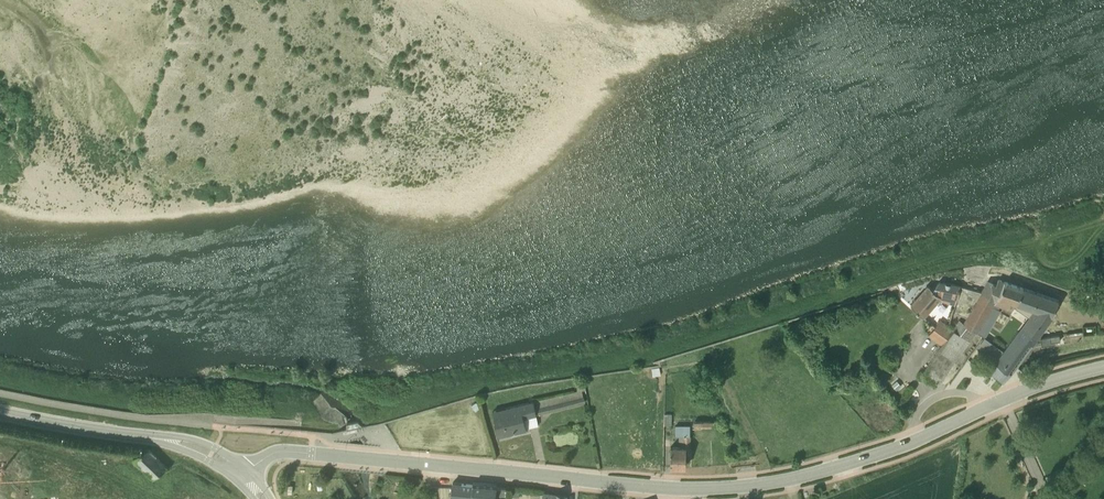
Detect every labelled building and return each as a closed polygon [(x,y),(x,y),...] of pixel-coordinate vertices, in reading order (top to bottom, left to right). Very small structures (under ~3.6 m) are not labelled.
[(1016,298),(1022,283),(998,275),(996,280),(986,277),(980,286),(958,281),(953,302),(966,306),(921,369),(937,379),(977,327),(994,299),(1007,304),(1010,297),(1016,298)] [(953,300),(958,281),(939,276),(932,284),(927,280),(909,300),(923,313),(939,295),(953,300)] [(1052,311),(1058,296),(1022,283),(1016,298),(1036,305),(995,357),(997,360),(991,367),(990,366),(989,367),(1003,378),(1052,311)] [(953,324),(940,315),(928,330),(941,340),(953,324)] [(864,355),(853,365),(859,371),(870,361),(864,355)] [(961,363),(957,369),(966,376),(970,370),(961,363)] [(586,385),(584,377),(576,378),(577,387),(532,398),(536,410),(584,398),(585,398),(581,387),(586,385)] [(492,407),(498,433),(526,426),(526,425),(538,421),(536,411),(532,398),(492,407)] [(689,450),(690,421),(675,421),(675,431),(678,431),(678,441),(670,442),(670,463),(682,463),(684,463),(685,450),(689,450)] [(149,445),(134,453),(154,472),(168,463),(149,445)] [(509,494),(506,485),(453,479),(452,479),(451,494),(461,496),(460,498),(500,498),(500,494),(509,494)] [(566,492),(565,492),(543,489),(542,498),(565,498),(566,492)]
